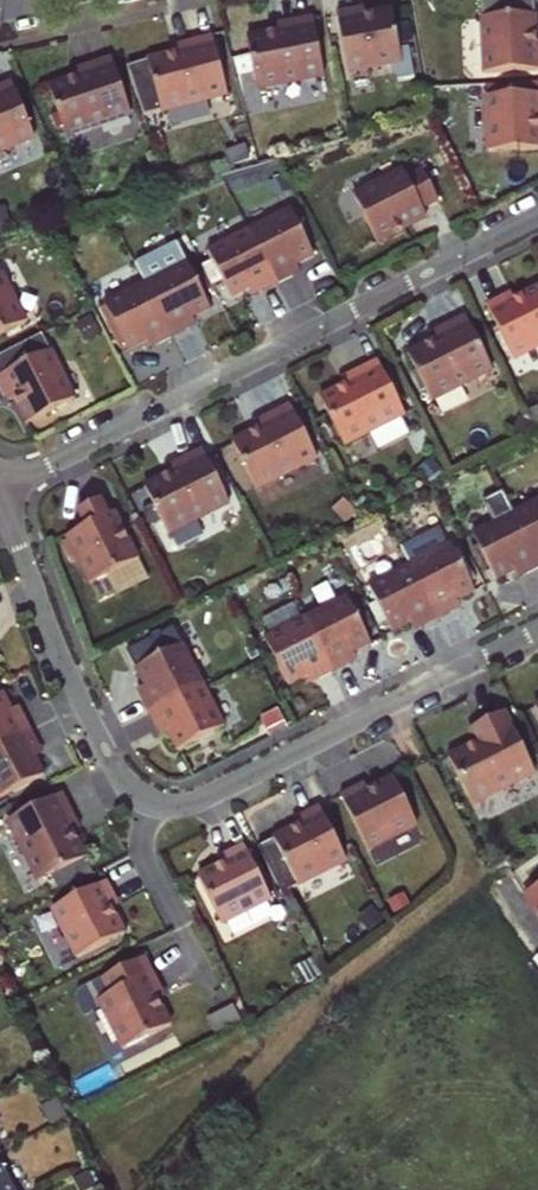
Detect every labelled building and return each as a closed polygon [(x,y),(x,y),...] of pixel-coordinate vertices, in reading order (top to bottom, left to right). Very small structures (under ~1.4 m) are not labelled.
[(363,8),(355,10),(357,18),(365,16),(363,8)] [(355,10),(337,13),(348,73),(402,63),(393,11),(365,16),(357,18),(355,10)] [(482,18),(485,73),(537,71),(537,52),(537,44),(535,16),(482,18)] [(248,39),(258,91),(325,78),(314,18),(282,24),(284,32),(276,33),(248,39)] [(284,32),(282,24),(275,25),(276,33),(284,32)] [(229,99),(214,40),(182,48),(184,56),(176,58),(149,65),(162,116),(229,99)] [(184,56),(182,48),(174,50),(176,58),(184,56)] [(131,116),(111,58),(81,68),(83,76),(76,79),(49,88),(66,138),(131,116)] [(83,76),(81,68),(74,71),(76,79),(83,76)] [(12,83),(0,88),(0,153),(35,139),(12,83)] [(486,97),(489,152),(537,150),(537,95),(486,97)] [(413,165),(365,190),(388,237),(423,220),(419,212),(434,205),(449,197),(433,165),(417,173),(413,165)] [(419,212),(423,220),(437,212),(434,205),(419,212)] [(291,209),(249,230),(277,285),(293,276),(289,269),(296,265),(314,256),(291,209)] [(277,285),(249,230),(208,251),(232,298),(250,289),(257,285),(261,293),(277,285)] [(187,262),(146,283),(173,338),(189,329),(186,322),(193,318),(211,309),(187,262)] [(289,269),(293,276),(300,273),(296,265),(289,269)] [(26,323),(1,274),(0,275),(0,337),(26,323)] [(157,346),(173,338),(146,283),(104,304),(128,351),(146,342),(153,338),(157,346)] [(257,285),(250,289),(254,296),(261,293),(257,285)] [(487,306),(515,361),(537,349),(537,290),(519,299),(508,305),(504,297),(487,306)] [(516,291),(504,297),(508,305),(519,299),(516,291)] [(432,402),(493,371),(466,317),(437,331),(441,339),(434,342),(408,355),(432,402)] [(193,318),(186,322),(189,329),(196,326),(193,318)] [(437,331),(430,335),(434,342),(441,339),(437,331)] [(153,338),(146,342),(150,349),(157,346),(153,338)] [(0,377),(0,389),(3,396),(11,392),(14,399),(27,425),(75,401),(50,351),(0,377)] [(344,446),(406,416),(378,361),(349,375),(353,383),(346,386),(321,399),(344,446)] [(349,375),(342,379),(346,386),(353,383),(349,375)] [(14,399),(11,392),(3,396),(7,403),(14,399)] [(257,491),(318,460),(290,405),(262,420),(265,427),(258,431),(233,443),(257,491)] [(262,420),(255,423),(258,431),(265,427),(262,420)] [(169,535),(230,504),(203,449),(174,464),(178,471),(171,475),(145,487),(169,535)] [(174,464),(167,467),(171,475),(178,471),(174,464)] [(67,536),(91,583),(138,559),(115,512),(108,515),(100,499),(79,510),(87,526),(67,536)] [(530,505),(537,517),(537,500),(530,505)] [(514,513),(537,561),(537,517),(530,505),(514,513)] [(514,513),(472,534),(496,581),(515,572),(521,568),(525,576),(537,569),(537,561),(514,513)] [(451,544),(410,565),(437,620),(454,612),(450,604),(457,601),(475,591),(451,544)] [(421,628),(437,620),(410,565),(368,586),(392,633),(411,624),(417,621),(421,628)] [(521,568),(515,572),(518,579),(525,576),(521,568)] [(347,597),(306,618),(334,673),(350,664),(346,657),(353,653),(371,644),(347,597)] [(454,612),(461,608),(457,601),(450,604),(454,612)] [(306,618),(265,638),(288,686),(307,677),(313,673),(317,681),(334,673),(306,618)] [(421,628),(417,621),(411,624),(414,632),(421,628)] [(177,627),(150,639),(155,651),(183,640),(177,627)] [(141,697),(149,714),(204,687),(183,645),(136,669),(145,687),(149,694),(141,697)] [(350,664),(357,661),(353,653),(346,657),(350,664)] [(310,684),(317,681),(313,673),(307,677),(310,684)] [(149,694),(145,687),(138,691),(141,697),(149,694)] [(204,687),(149,714),(158,730),(165,727),(169,734),(178,752),(225,728),(204,687)] [(32,731),(23,714),(16,718),(12,711),(3,693),(0,695),(0,747),(32,731)] [(16,718),(23,714),(20,707),(12,711),(16,718)] [(535,773),(505,712),(477,727),(484,740),(449,757),(473,804),(535,773)] [(165,727),(158,730),(161,737),(169,734),(165,727)] [(0,747),(0,799),(45,776),(36,758),(32,751),(40,747),(32,731),(0,747)] [(43,754),(40,747),(32,751),(36,758),(43,754)] [(368,851),(418,826),(394,779),(368,791),(361,795),(358,787),(341,796),(368,851)] [(365,784),(358,787),(361,795),(368,791),(365,784)] [(77,822),(63,794),(8,821),(39,882),(86,858),(73,833),(70,826),(77,822)] [(342,864),(314,809),(297,818),(301,825),(294,829),(269,842),(293,889),(342,864)] [(301,825),(297,818),(290,821),(294,829),(301,825)] [(81,829),(77,822),(70,826),(73,833),(81,829)] [(222,925),(272,900),(248,852),(222,865),(215,869),(212,861),(195,870),(222,925)] [(219,858),(212,861),(215,869),(222,865),(219,858)] [(55,914),(80,964),(127,940),(115,914),(111,907),(118,903),(110,886),(55,914)] [(536,912),(537,910),(537,887),(526,895),(536,912)] [(122,910),(118,903),(111,907),(115,914),(122,910)] [(148,962),(106,984),(114,1000),(102,1006),(126,1055),(174,1031),(161,1006),(157,999),(165,995),(148,962)] [(168,1002),(165,995),(157,999),(161,1006),(168,1002)] [(2,1166),(0,1167),(0,1189),(14,1189),(2,1166)]
